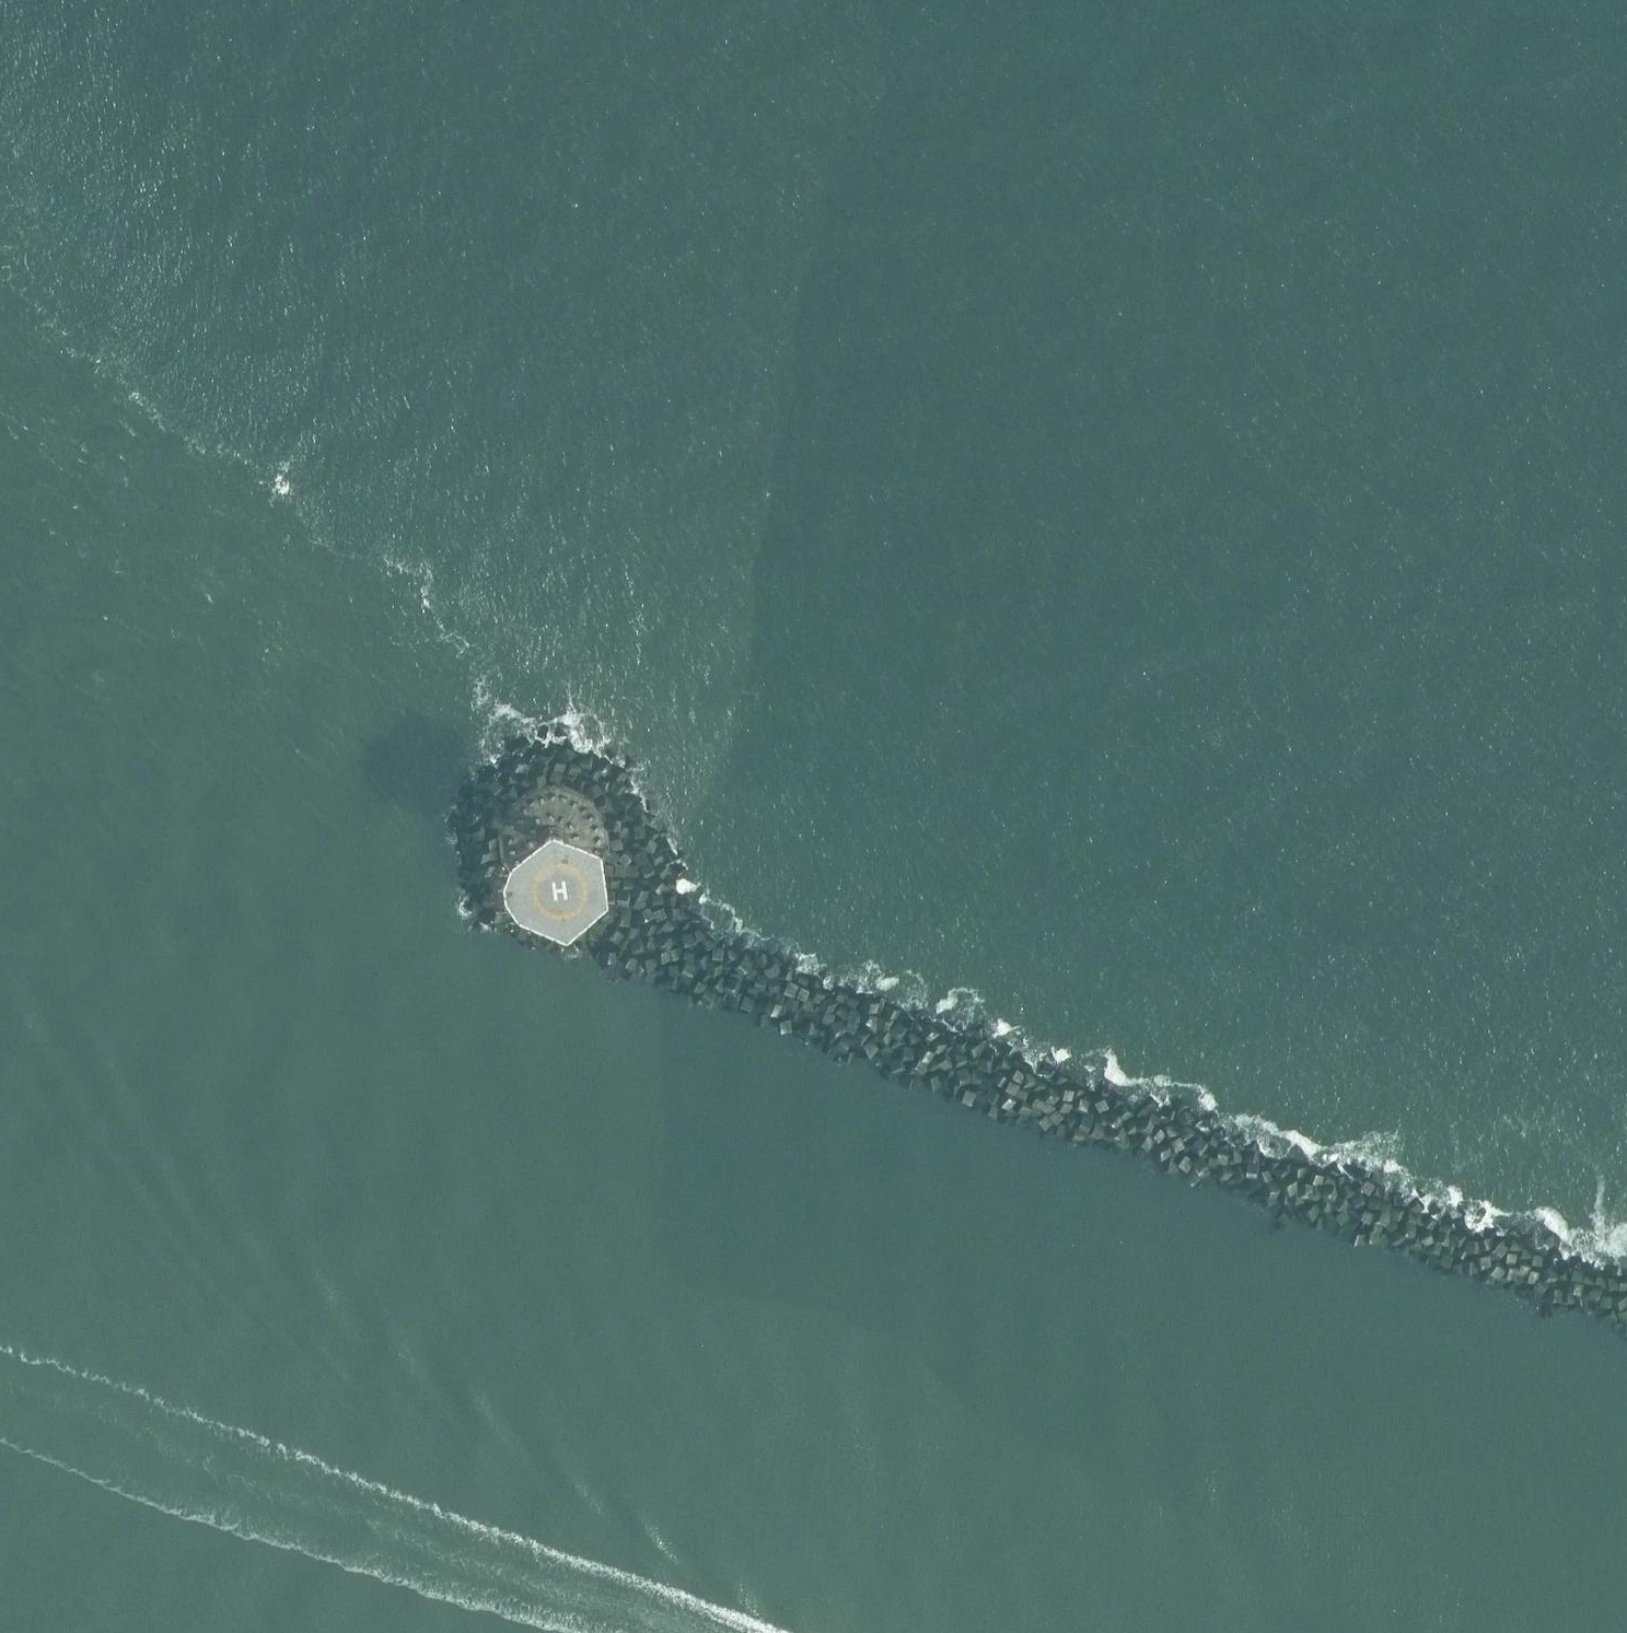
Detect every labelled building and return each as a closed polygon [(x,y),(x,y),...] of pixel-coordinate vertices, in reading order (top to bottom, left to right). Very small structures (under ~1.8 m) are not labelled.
[(595,808),(549,787),(514,812),(507,820),(503,831),(501,840),(502,850),(506,857),(517,870),(566,889),(604,855),(595,808)]
